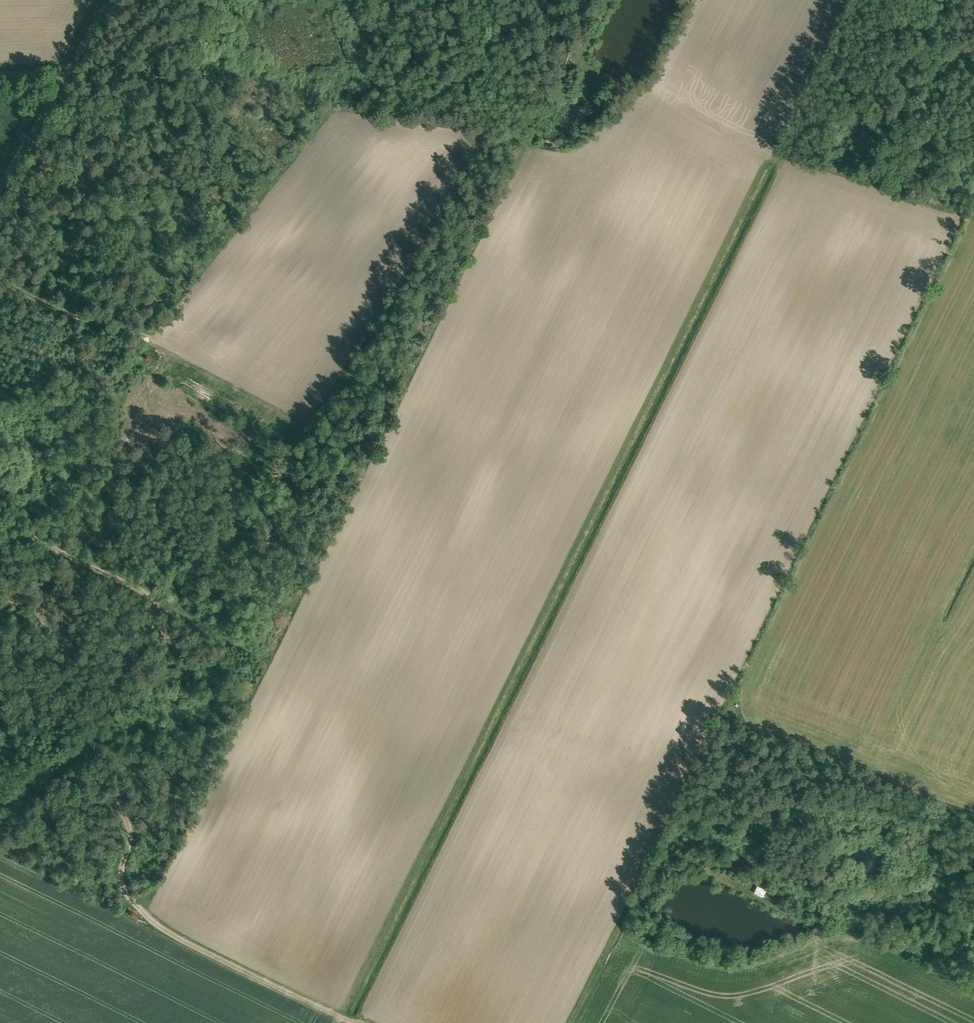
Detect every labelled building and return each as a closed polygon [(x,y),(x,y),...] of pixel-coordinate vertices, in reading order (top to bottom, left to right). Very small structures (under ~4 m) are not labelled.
[(759,886),(757,893),(766,897),(769,890),(759,886)]
